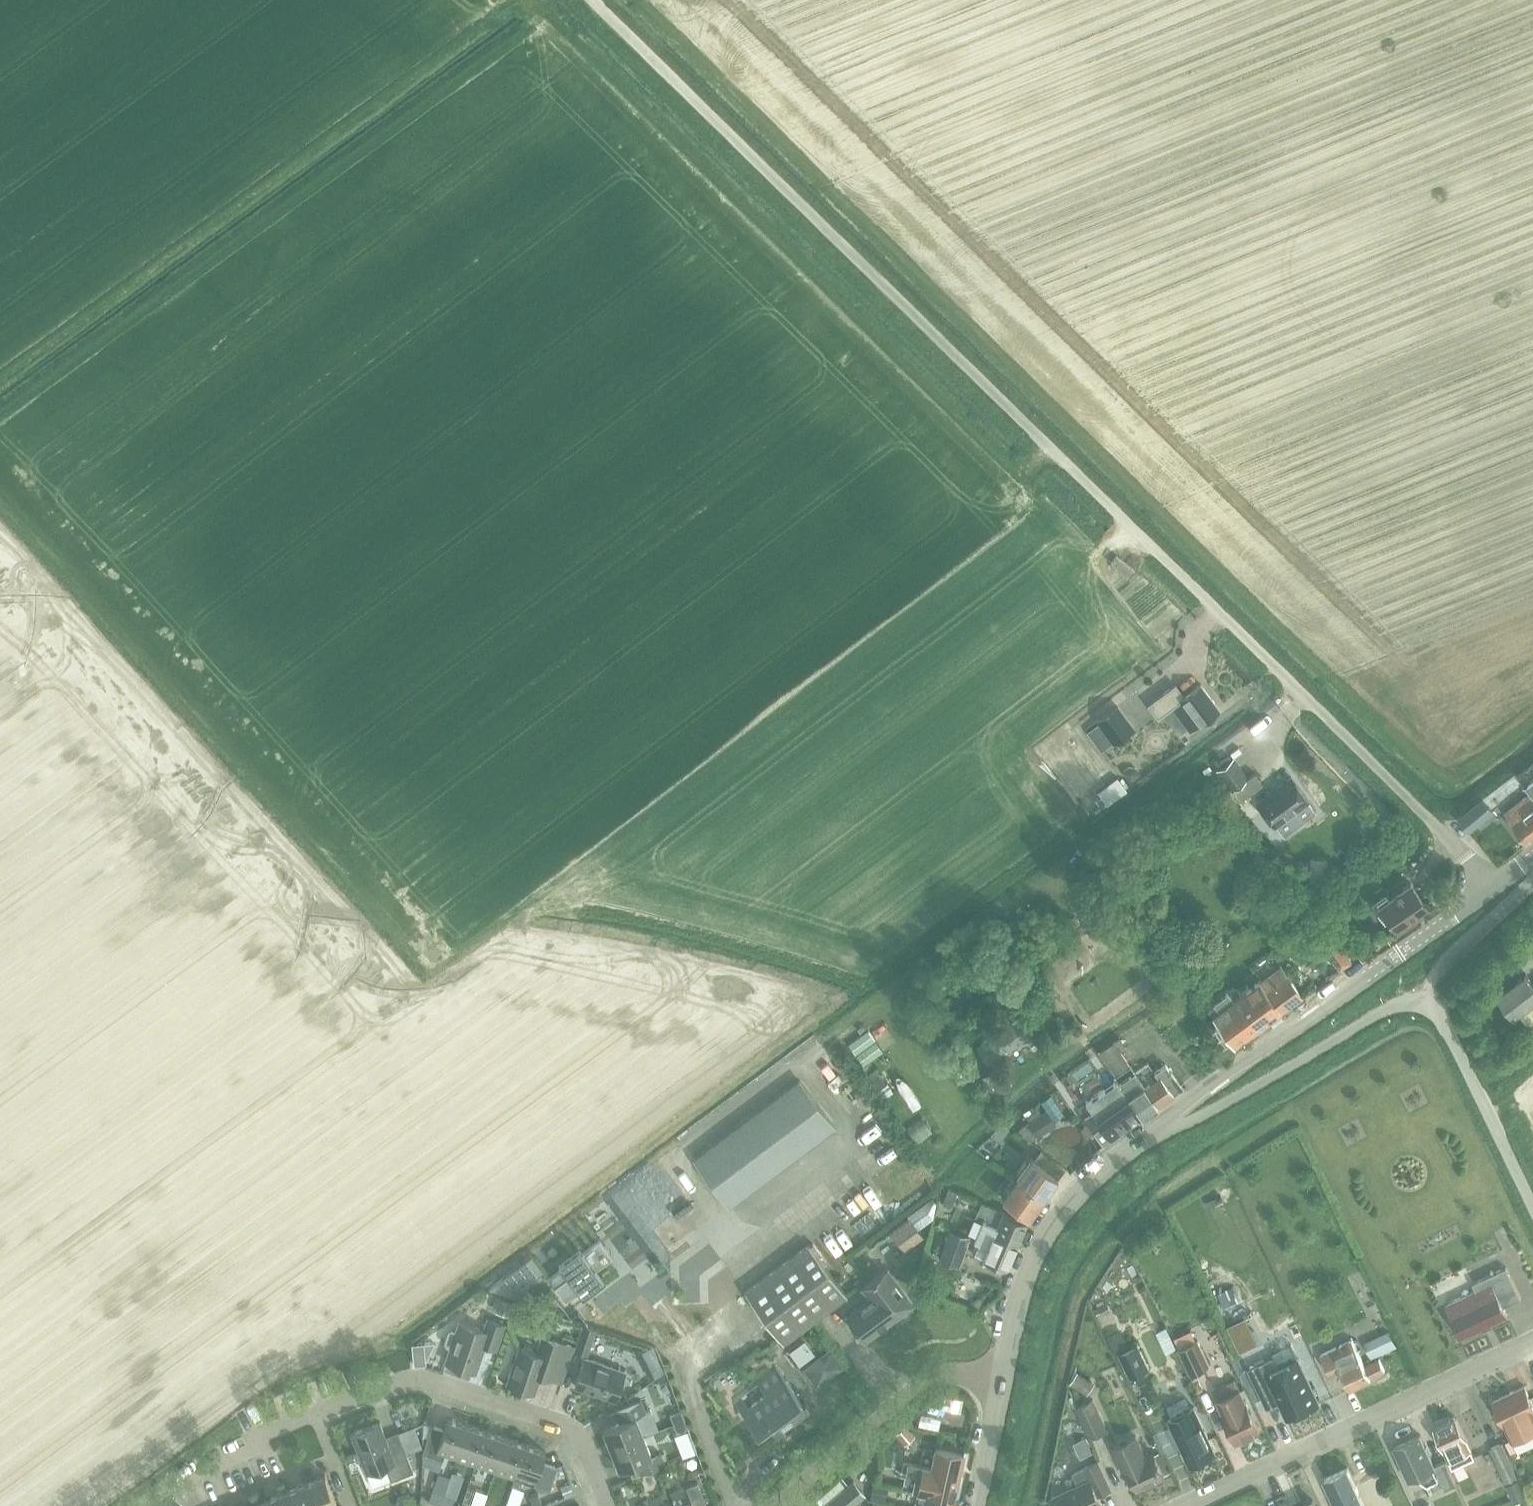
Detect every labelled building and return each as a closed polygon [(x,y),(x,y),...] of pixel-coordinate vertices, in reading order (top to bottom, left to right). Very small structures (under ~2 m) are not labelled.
[(1175,684),(1148,704),(1158,717),(1172,707),(1189,730),(1219,708),(1201,684),(1185,696),(1175,684)] [(1097,720),(1114,742),(1134,728),(1117,706),(1097,720)] [(1234,757),(1217,769),(1231,790),(1249,778),(1234,757)] [(1132,765),(1123,771),(1130,780),(1138,774),(1132,765)] [(1275,826),(1309,800),(1291,776),(1257,802),(1275,826)] [(1528,843),(1532,839),(1532,792),(1532,791),(1531,792),(1505,813),(1528,843)] [(1385,892),(1370,902),(1383,921),(1388,917),(1394,925),(1397,930),(1413,919),(1411,916),(1426,905),(1426,904),(1418,893),(1410,882),(1388,897),(1385,892)] [(1319,940),(1339,969),(1351,961),(1330,932),(1319,940)] [(1238,995),(1260,1027),(1282,1012),(1281,1010),(1302,996),(1287,974),(1265,990),(1259,981),(1238,995)] [(1499,995),(1515,1016),(1532,1003),(1532,983),(1526,974),(1499,995)] [(1234,1046),(1260,1027),(1238,995),(1232,987),(1220,995),(1221,997),(1206,1007),(1234,1046)] [(1024,1016),(979,1044),(990,1060),(1034,1033),(1024,1016)] [(868,1029),(849,1042),(857,1053),(876,1039),(868,1029)] [(1085,1102),(1092,1112),(1083,1117),(1102,1145),(1157,1107),(1143,1087),(1144,1086),(1130,1066),(1121,1050),(1125,1047),(1119,1037),(1098,1051),(1117,1080),(1085,1102)] [(876,1039),(857,1053),(864,1063),(883,1049),(876,1039)] [(1148,1062),(1134,1072),(1144,1086),(1143,1087),(1157,1107),(1183,1089),(1171,1072),(1166,1063),(1154,1071),(1148,1062)] [(990,1070),(981,1076),(990,1091),(999,1085),(990,1070)] [(695,1159),(729,1204),(834,1125),(800,1080),(695,1159)] [(1034,1106),(1023,1113),(1029,1120),(1039,1113),(1034,1106)] [(1038,1138),(1057,1124),(1046,1108),(1039,1113),(1029,1120),(1027,1122),(1038,1138)] [(1016,1177),(1044,1197),(1058,1178),(1030,1158),(1016,1177)] [(1002,1197),(1029,1217),(1044,1197),(1016,1177),(1002,1197)] [(996,1238),(1016,1246),(1026,1222),(981,1203),(977,1212),(989,1217),(987,1222),(1001,1228),(996,1238)] [(910,1217),(890,1231),(905,1250),(924,1236),(916,1226),(920,1223),(915,1216),(911,1219),(910,1217)] [(975,1254),(993,1262),(1007,1268),(1016,1246),(996,1238),(1001,1228),(987,1222),(983,1220),(974,1241),(979,1244),(975,1254)] [(950,1229),(940,1258),(958,1265),(969,1236),(950,1229)] [(567,1274),(553,1285),(565,1300),(579,1290),(585,1298),(606,1282),(596,1269),(613,1255),(599,1237),(582,1250),(579,1247),(558,1262),(561,1266),(567,1274)] [(784,1342),(848,1294),(809,1243),(745,1291),(784,1342)] [(1352,1247),(1344,1251),(1348,1260),(1356,1257),(1352,1247)] [(846,1315),(865,1341),(866,1340),(865,1339),(912,1304),(886,1269),(888,1268),(887,1267),(862,1286),(862,1287),(864,1286),(873,1298),(848,1316),(847,1315),(846,1315)] [(1461,1337),(1508,1315),(1504,1306),(1521,1298),(1507,1267),(1473,1282),(1476,1290),(1445,1304),(1461,1337)] [(513,1270),(490,1288),(519,1297),(529,1290),(525,1285),(513,1270)] [(1223,1307),(1238,1300),(1232,1287),(1217,1293),(1223,1307)] [(509,1316),(513,1303),(499,1298),(495,1311),(509,1316)] [(1245,1317),(1228,1326),(1240,1351),(1257,1343),(1245,1317)] [(459,1321),(456,1331),(453,1330),(450,1331),(446,1341),(448,1345),(451,1346),(446,1361),(462,1366),(476,1371),(485,1344),(497,1348),(505,1324),(488,1318),(484,1329),(459,1321)] [(588,1353),(596,1329),(584,1324),(575,1349),(586,1353),(588,1353)] [(1388,1331),(1363,1342),(1364,1344),(1371,1358),(1389,1350),(1396,1347),(1388,1331)] [(552,1378),(564,1342),(541,1334),(536,1351),(520,1346),(517,1355),(507,1382),(535,1391),(541,1374),(552,1378)] [(1330,1373),(1340,1369),(1350,1388),(1371,1378),(1371,1377),(1385,1371),(1379,1358),(1365,1365),(1353,1339),(1331,1349),(1321,1354),(1330,1373)] [(1197,1340),(1178,1349),(1190,1373),(1208,1364),(1197,1340)] [(799,1363),(813,1352),(804,1341),(791,1351),(799,1363)] [(1130,1377),(1148,1368),(1137,1345),(1119,1353),(1130,1377)] [(830,1346),(812,1360),(826,1379),(844,1365),(830,1346)] [(615,1399),(625,1370),(585,1357),(575,1386),(615,1399)] [(1274,1357),(1249,1369),(1268,1408),(1269,1407),(1267,1403),(1276,1399),(1278,1403),(1280,1402),(1288,1418),(1319,1403),(1298,1358),(1278,1367),(1274,1357)] [(775,1432),(810,1406),(806,1401),(804,1403),(776,1366),(757,1381),(766,1394),(748,1407),(763,1427),(771,1421),(774,1425),(771,1427),(775,1432)] [(1096,1382),(1079,1372),(1071,1383),(1089,1394),(1096,1382)] [(1259,1431),(1240,1390),(1235,1378),(1212,1389),(1217,1401),(1236,1442),(1259,1431)] [(1532,1430),(1532,1405),(1524,1387),(1493,1401),(1511,1439),(1511,1440),(1512,1440),(1532,1430)] [(960,1411),(963,1399),(944,1394),(941,1407),(960,1411)] [(671,1404),(674,1412),(670,1413),(674,1423),(685,1419),(681,1409),(680,1410),(676,1398),(668,1401),(669,1405),(671,1404)] [(604,1427),(612,1448),(644,1435),(659,1429),(651,1409),(646,1411),(641,1399),(616,1409),(620,1421),(604,1427)] [(1092,1435),(1106,1428),(1093,1400),(1078,1407),(1092,1435)] [(1189,1464),(1215,1452),(1193,1407),(1168,1418),(1189,1464)] [(446,1453),(450,1455),(461,1421),(448,1417),(444,1428),(433,1425),(432,1426),(423,1452),(444,1459),(446,1453)] [(1453,1467),(1474,1457),(1456,1418),(1435,1428),(1453,1467)] [(689,1429),(685,1419),(674,1423),(678,1433),(689,1429)] [(461,1421),(450,1455),(456,1457),(474,1463),(485,1429),(461,1421)] [(392,1480),(414,1472),(402,1442),(390,1447),(380,1422),(352,1433),(359,1450),(367,1472),(386,1464),(392,1480)] [(414,1425),(398,1431),(403,1442),(418,1436),(414,1425)] [(905,1425),(894,1434),(904,1445),(915,1435),(905,1425)] [(485,1429),(474,1463),(496,1470),(498,1471),(509,1437),(485,1429)] [(652,1455),(644,1435),(612,1448),(620,1468),(636,1462),(641,1473),(656,1467),(665,1463),(661,1452),(652,1455)] [(1445,1489),(1456,1484),(1445,1460),(1434,1465),(1420,1435),(1394,1447),(1409,1479),(1415,1476),(1427,1484),(1439,1478),(1445,1489)] [(1086,1436),(1075,1441),(1082,1455),(1093,1449),(1086,1436)] [(1139,1487),(1165,1475),(1154,1454),(1147,1457),(1136,1436),(1115,1446),(1125,1468),(1129,1467),(1139,1487)] [(509,1437),(498,1471),(515,1477),(512,1485),(519,1487),(533,1445),(509,1437)] [(1511,1439),(1505,1442),(1510,1453),(1517,1450),(1512,1440),(1511,1440),(1511,1439)] [(1490,1448),(1506,1482),(1517,1477),(1501,1443),(1490,1448)] [(533,1445),(519,1487),(520,1488),(523,1479),(546,1487),(551,1474),(552,1469),(541,1465),(546,1450),(533,1445)] [(912,1489),(921,1491),(953,1498),(963,1454),(935,1447),(930,1467),(907,1461),(905,1471),(920,1475),(919,1478),(914,1477),(912,1489)] [(1110,1488),(1096,1460),(1073,1472),(1079,1483),(1055,1496),(1059,1505),(1100,1505),(1103,1504),(1098,1495),(1110,1488)] [(1347,1468),(1325,1479),(1337,1505),(1365,1505),(1347,1468)] [(567,1473),(559,1477),(562,1485),(571,1482),(567,1473)] [(316,1505),(338,1505),(326,1476),(307,1483),(316,1505)] [(829,1505),(849,1505),(865,1493),(854,1480),(826,1503),(829,1505)] [(874,1480),(870,1498),(884,1501),(888,1483),(874,1480)] [(1516,1502),(1527,1497),(1519,1480),(1508,1485),(1516,1502)] [(448,1482),(444,1494),(455,1498),(459,1485),(448,1482)] [(562,1485),(561,1486),(565,1495),(574,1492),(573,1488),(571,1482),(562,1485)] [(698,1482),(687,1486),(692,1500),(676,1505),(707,1505),(698,1482)] [(294,1505),(316,1505),(307,1483),(288,1491),(294,1505)] [(288,1491),(269,1498),(272,1505),(294,1505),(288,1491)] [(429,1499),(449,1505),(452,1505),(455,1498),(444,1494),(432,1491),(429,1499)] [(921,1505),(959,1505),(961,1500),(953,1498),(921,1491),(919,1500),(923,1500),(921,1505)] [(543,1504),(539,1493),(530,1497),(534,1505),(539,1505),(543,1504)]
